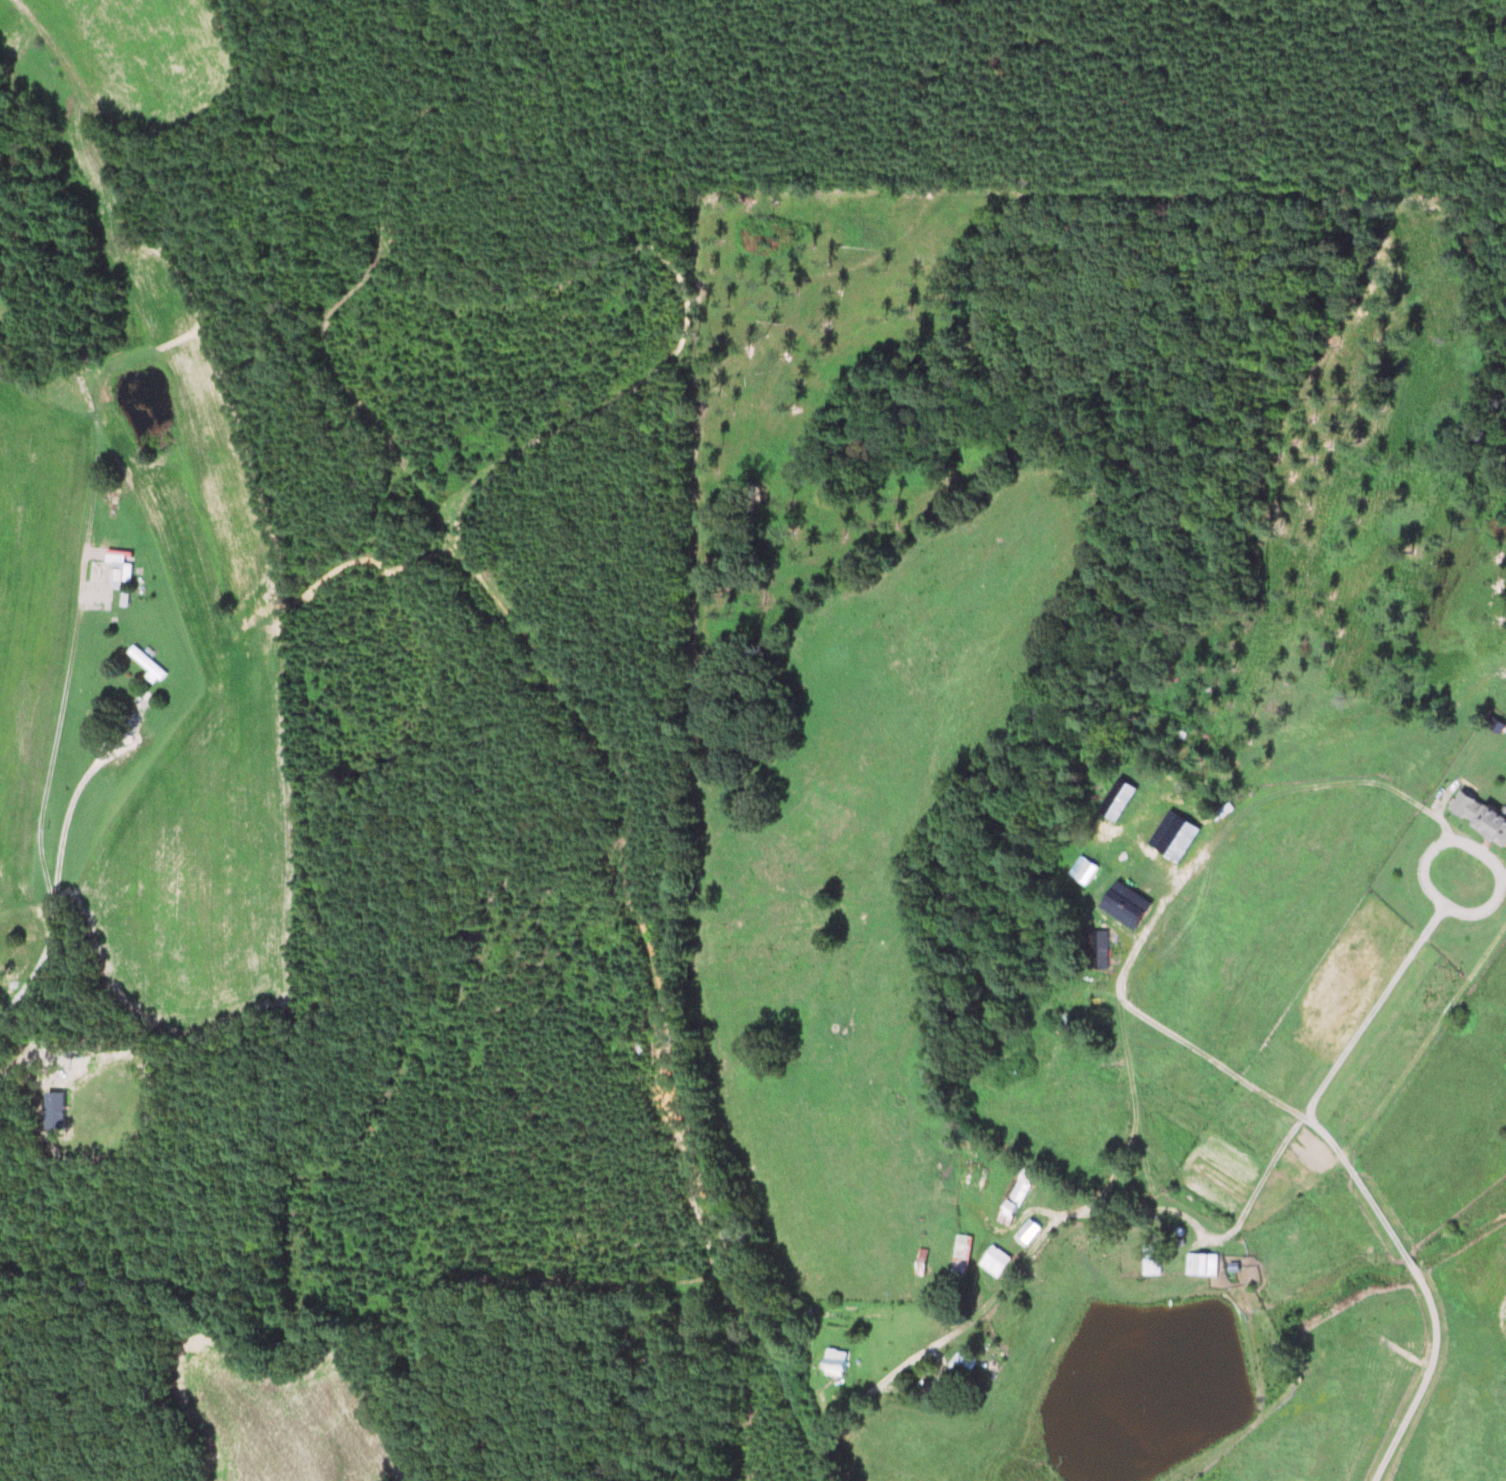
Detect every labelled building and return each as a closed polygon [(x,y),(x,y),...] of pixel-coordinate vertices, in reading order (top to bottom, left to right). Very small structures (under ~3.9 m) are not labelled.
[(127,565),(115,565),(114,590),(125,591),(127,565)] [(170,676),(137,646),(129,655),(151,676),(148,679),(159,688),(170,676)] [(1477,806),(1464,830),(1501,849),(1505,840),(1505,821),(1477,806)] [(1106,971),(1106,931),(1088,931),(1088,971),(1106,971)] [(1010,1239),(1021,1249),(1037,1231),(1026,1221),(1010,1239)] [(975,1238),(958,1236),(953,1280),(970,1282),(975,1238)] [(1140,1246),(1140,1277),(1159,1277),(1159,1246),(1140,1246)] [(983,1265),(1001,1280),(1016,1262),(998,1247),(983,1265)] [(1184,1277),(1214,1278),(1214,1255),(1185,1255),(1184,1277)] [(852,1377),(852,1351),(828,1351),(828,1377),(852,1377)] [(974,1378),(980,1360),(959,1353),(953,1372),(974,1378)]
